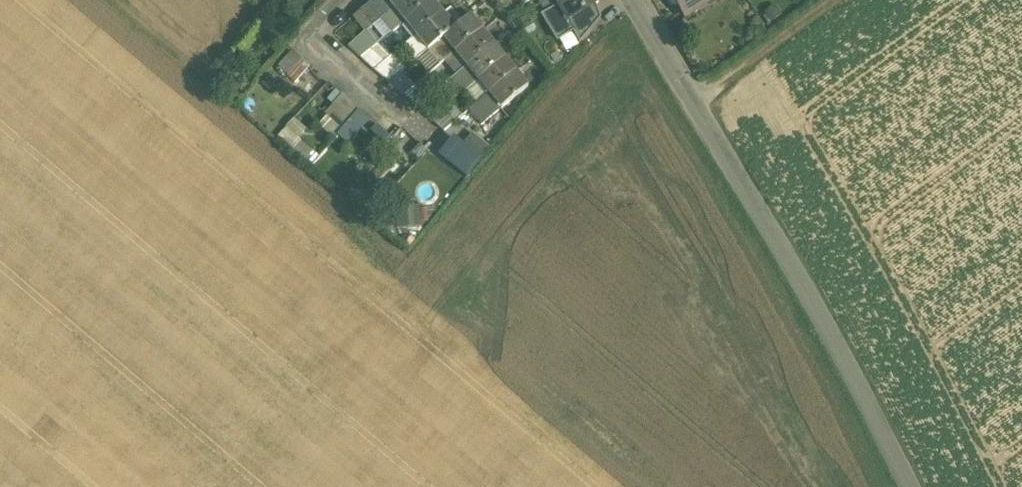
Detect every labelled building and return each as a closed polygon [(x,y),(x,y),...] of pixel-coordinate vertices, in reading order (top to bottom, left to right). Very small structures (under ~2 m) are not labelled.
[(358,15),(369,29),(378,22),(393,10),(385,0),(376,0),(358,15)] [(393,10),(405,0),(385,0),(393,10)] [(393,10),(404,24),(431,2),(429,0),(405,0),(393,10)] [(555,0),(536,0),(544,14),(559,5),(555,0)] [(559,5),(568,21),(598,3),(596,0),(567,0),(559,5)] [(666,2),(670,7),(674,9),(678,7),(679,9),(694,0),(667,0),(666,2)] [(431,2),(404,24),(415,38),(416,38),(442,16),(431,2)] [(404,24),(393,10),(378,22),(390,36),(404,24)] [(442,16),(416,38),(415,38),(405,46),(417,61),(427,52),(443,40),(454,30),(442,16)] [(594,24),(584,16),(569,34),(579,42),(594,24)] [(454,30),(443,40),(455,54),(481,32),(470,18),(454,30)] [(369,30),(347,47),(361,59),(377,46),(380,44),(369,30)] [(481,32),(455,54),(466,68),(493,46),(481,32)] [(443,40),(427,52),(439,66),(444,63),(455,54),(443,40)] [(377,46),(361,59),(375,71),(389,59),(377,46)] [(493,46),(466,68),(477,82),(504,60),(493,46)] [(290,52),(278,68),(287,76),(300,60),(290,52)] [(455,54),(444,63),(455,77),(466,68),(455,54)] [(389,59),(375,71),(389,84),(398,76),(405,71),(394,56),(389,59)] [(504,60),(477,82),(489,96),(515,74),(504,60)] [(455,77),(444,63),(439,66),(435,70),(446,84),(450,80),(455,77)] [(455,77),(450,80),(462,94),(477,82),(466,68),(455,77)] [(515,74),(489,96),(500,110),(527,88),(515,74)] [(411,89),(398,76),(389,84),(403,96),(411,89)] [(411,89),(403,96),(417,109),(433,95),(420,82),(411,89)] [(333,134),(357,108),(342,95),(318,121),(333,134)] [(489,96),(468,113),(481,127),(500,110),(489,96)] [(451,103),(430,121),(443,133),(462,118),(451,103)] [(348,146),(369,119),(356,109),(335,136),(348,146)] [(464,145),(481,160),(489,150),(473,135),(464,145)] [(464,178),(481,160),(464,145),(456,137),(439,155),(464,178)] [(425,228),(424,207),(397,208),(398,229),(425,228)]
